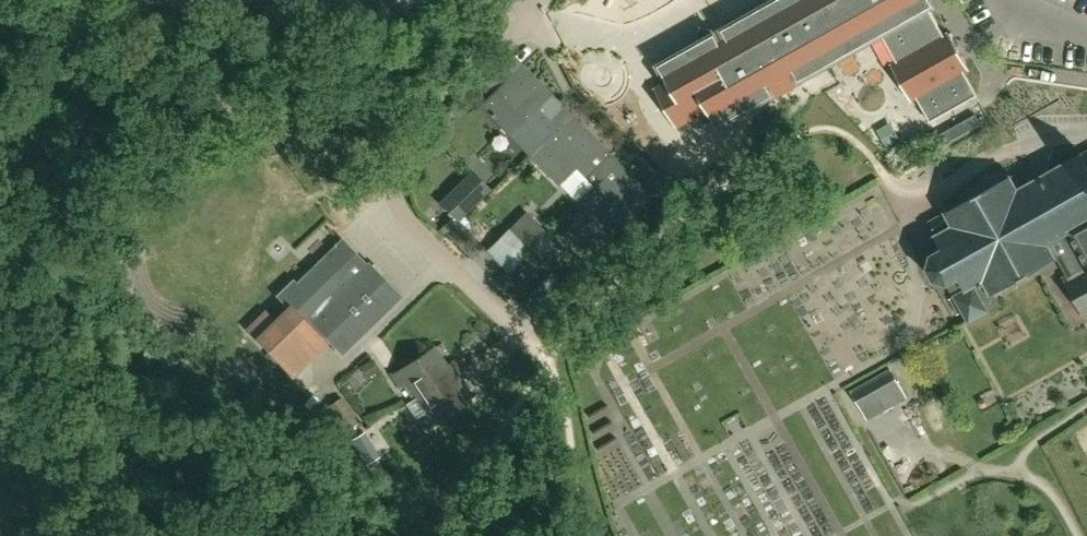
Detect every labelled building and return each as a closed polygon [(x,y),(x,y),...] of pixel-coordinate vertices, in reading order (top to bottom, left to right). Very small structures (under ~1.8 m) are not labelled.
[(933,6),(930,0),(774,0),(714,33),(712,29),(709,29),(706,28),(698,33),(698,35),(697,35),(697,38),(699,42),(658,65),(668,83),(655,91),(675,127),(706,109),(717,128),(881,35),(897,63),(891,66),(910,100),(916,97),(930,122),(977,95),(963,70),(968,68),(949,34),(944,36),(929,8),(933,6)] [(562,107),(521,66),(481,105),(529,154),(543,139),(555,127),(549,120),(562,107)] [(555,127),(543,139),(529,154),(558,183),(573,169),(583,179),(608,155),(562,107),(549,120),(555,127)] [(943,145),(964,134),(959,124),(938,136),(936,137),(941,146),(943,145)] [(1083,154),(1082,153),(1022,186),(1015,174),(931,220),(938,233),(936,235),(943,248),(932,254),(928,268),(936,281),(948,284),(969,322),(1000,305),(993,292),(1057,257),(1067,275),(1064,276),(1086,318),(1086,152),(1083,154)] [(608,155),(583,179),(592,188),(577,202),(611,237),(638,211),(636,209),(649,197),(608,155)] [(441,203),(457,219),(488,188),(472,173),(441,203)] [(665,180),(656,190),(668,202),(677,192),(665,180)] [(497,261),(507,272),(546,234),(525,212),(511,226),(521,237),(497,261)] [(292,373),(328,338),(342,352),(400,296),(368,263),(363,269),(355,260),(358,257),(342,240),(297,283),(293,280),(278,294),(289,306),(274,321),(265,312),(248,328),(292,373)] [(571,296),(560,284),(549,274),(529,293),(550,316),(571,296)] [(418,396),(459,369),(454,361),(446,366),(434,348),(393,375),(399,385),(407,380),(418,396)] [(891,368),(851,391),(868,420),(907,398),(891,368)] [(459,369),(418,396),(429,412),(421,417),(428,428),(469,400),(457,382),(464,376),(459,369)] [(359,423),(342,397),(327,407),(344,433),(359,423)] [(363,463),(377,456),(364,430),(350,437),(363,463)]
